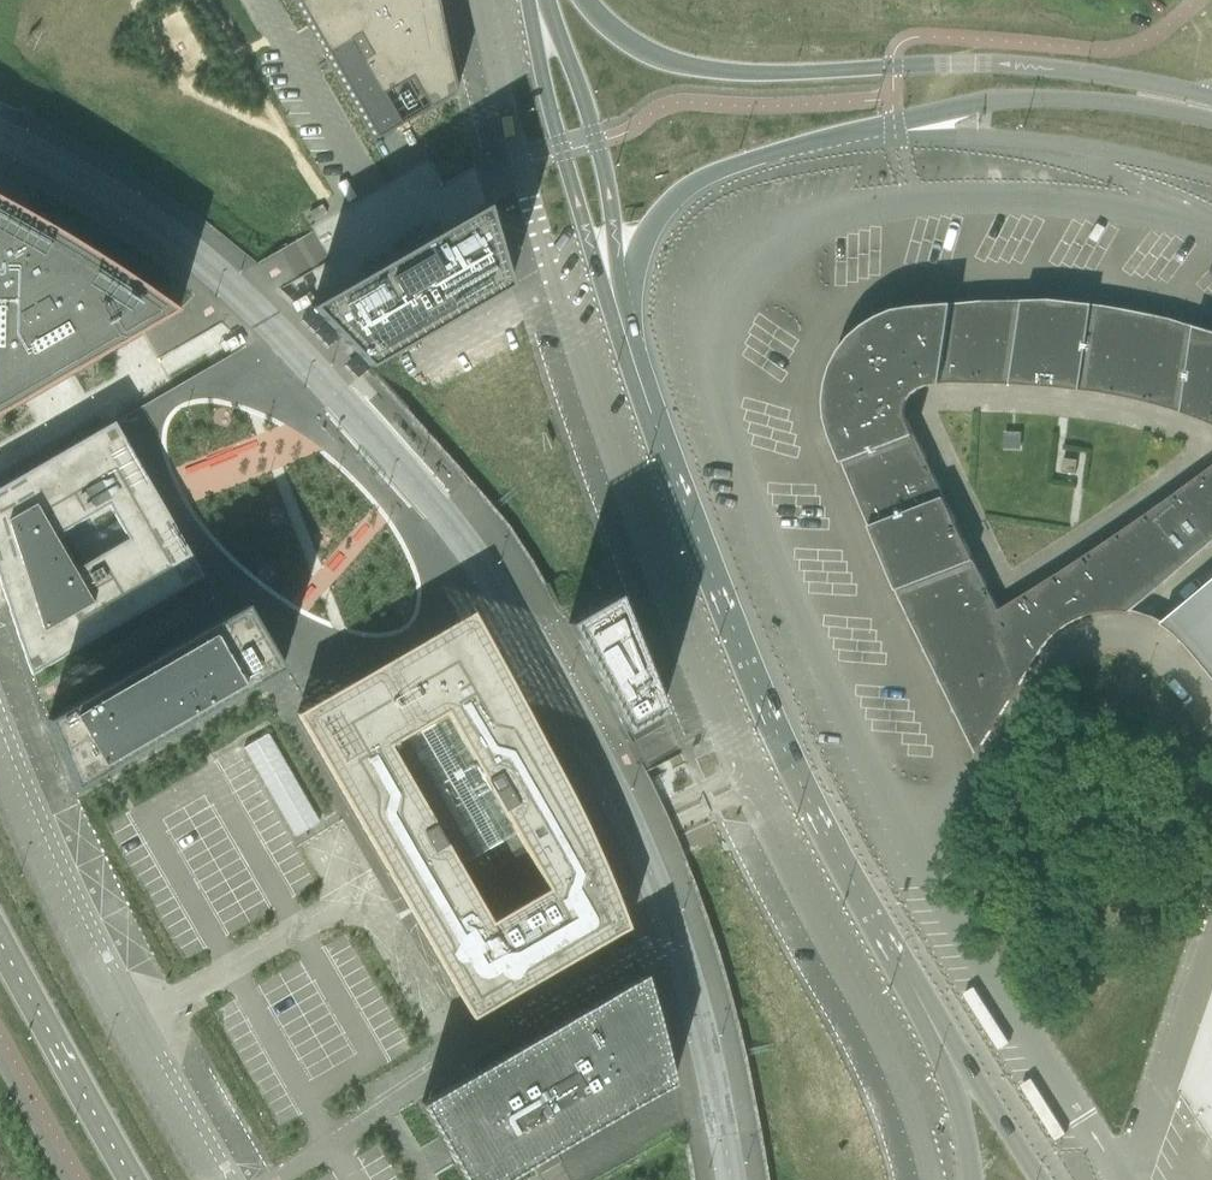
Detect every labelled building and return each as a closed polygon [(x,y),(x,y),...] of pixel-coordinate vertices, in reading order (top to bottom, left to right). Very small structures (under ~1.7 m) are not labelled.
[(456,93),(451,71),(446,50),(442,28),(438,6),(437,0),(294,0),(375,140),(456,93)] [(178,311),(147,289),(117,269),(92,253),(66,236),(40,221),(0,199),(0,414),(178,311)] [(487,207),(311,308),(369,368),(395,353),(510,287),(501,257),(487,207)] [(294,303),(292,304),(293,304),(295,307),(299,315),(311,308),(310,306),(311,305),(311,304),(309,305),(305,297),(304,297),(294,303)] [(851,338),(840,352),(832,367),(827,384),(825,401),(826,419),(831,435),(875,541),(898,595),(905,611),(976,754),(1038,656),(1042,649),(1047,643),(1052,637),(1058,632),(1064,628),(1070,623),(1077,620),(1084,617),(1092,615),(1100,613),(1109,612),(1118,612),(1127,612),(1211,541),(1211,465),(1194,479),(1138,519),(1095,548),(998,610),(940,497),(917,443),(902,416),(901,409),(903,400),(905,392),(910,387),(918,382),(933,380),(945,381),(1003,382),(1060,386),(1093,391),(1112,394),(1138,399),(1162,406),(1183,411),(1211,421),(1211,332),(1169,319),(1152,315),(1118,308),(1101,306),(1050,300),(980,301),(911,307),(894,310),(878,317),(864,326),(851,338)] [(233,337),(224,343),(224,344),(229,352),(238,346),(233,337)] [(31,675),(202,576),(116,426),(114,422),(0,488),(0,583),(3,593),(12,620),(21,648),(31,675)] [(1061,472),(1074,473),(1076,460),(1062,458),(1061,472)] [(1211,675),(1211,581),(1162,624),(1175,633),(1186,645),(1211,675)] [(625,732),(662,711),(616,595),(601,604),(567,624),(625,732)] [(47,720),(75,789),(271,675),(283,669),(246,605),(47,720)] [(585,953),(628,928),(602,863),(573,800),(541,738),(481,628),(418,664),(433,691),(435,695),(445,711),(416,728),(388,744),(352,682),(296,715),(403,898),(413,892),(428,919),(418,924),(472,1018),(528,986),(459,866),(515,833),(585,953)] [(243,750),(243,751),(292,836),(293,836),(293,837),(294,837),(295,837),(296,837),(317,824),(318,824),(318,823),(319,823),(319,822),(319,821),(269,736),(269,735),(268,735),(267,735),(266,735),(244,748),(243,748),(243,749),(243,750)] [(421,1103),(465,1179),(504,1179),(672,1083),(664,1046),(654,1010),(644,974),(480,1069),(486,1080),(462,1095),(455,1083),(421,1103)] [(1183,1084),(1181,1090),(1200,1119),(1211,1137),(1211,1001),(1183,1084)]
